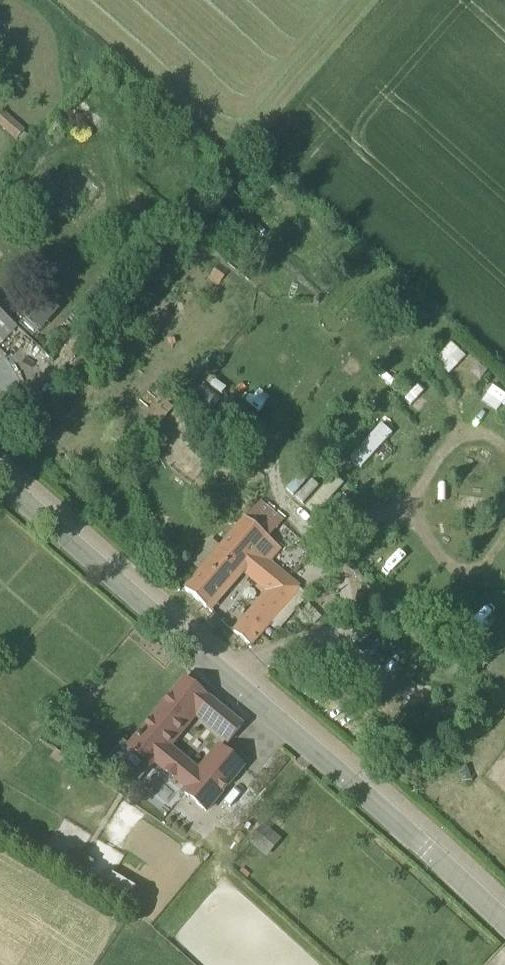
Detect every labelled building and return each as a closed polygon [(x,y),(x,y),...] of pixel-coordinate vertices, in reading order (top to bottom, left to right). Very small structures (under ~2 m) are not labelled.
[(18,142),(27,131),(13,119),(4,130),(18,142)] [(25,334),(0,311),(0,345),(5,339),(13,347),(25,334)] [(448,373),(465,354),(450,340),(433,359),(448,373)] [(427,416),(436,405),(414,386),(405,398),(427,416)] [(387,420),(400,431),(407,422),(394,411),(387,420)] [(382,425),(351,459),(362,468),(393,435),(382,425)] [(333,519),(348,499),(337,490),(321,509),(333,519)] [(261,503),(246,520),(270,539),(284,522),(261,503)] [(299,589),(266,561),(278,547),(270,539),(246,520),(245,519),(185,591),(206,609),(240,569),(267,592),(234,633),(250,646),(299,589)] [(241,728),(218,709),(185,682),(122,759),(143,777),(156,761),(186,785),(180,792),(206,814),(246,765),(218,742),(198,767),(170,744),(195,713),(229,742),(241,728)] [(249,843),(250,844),(263,855),(278,836),(266,826),(264,824),(249,843)]
